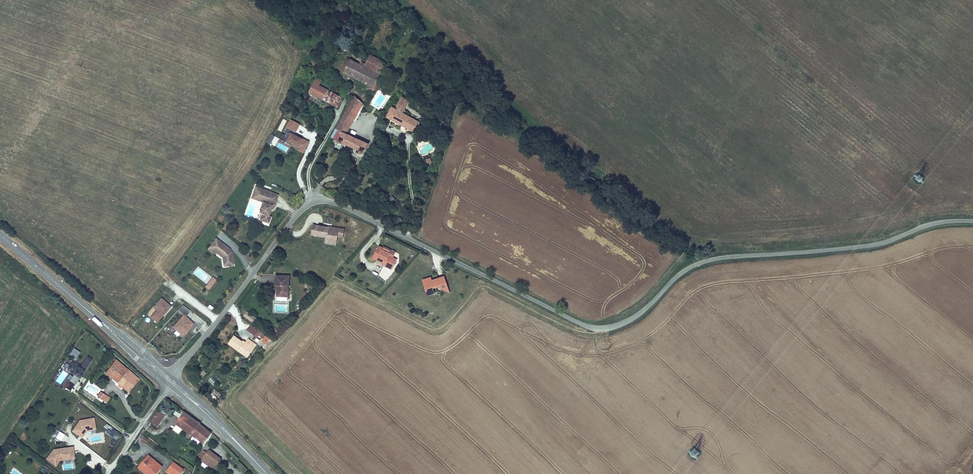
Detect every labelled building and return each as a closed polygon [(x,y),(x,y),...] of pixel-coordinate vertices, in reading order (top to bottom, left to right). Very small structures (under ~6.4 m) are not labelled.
[(354,53),(351,59),(364,66),(367,60),(354,53)] [(371,87),(372,88),(376,81),(385,63),(370,55),(367,60),(364,66),(351,59),(350,58),(350,59),(346,57),(339,71),(343,72),(343,73),(371,87)] [(337,108),(342,97),(329,90),(330,89),(332,85),(322,80),(318,77),(317,77),(311,88),(308,93),(322,100),(323,100),(337,108)] [(376,81),(372,88),(371,87),(370,90),(373,92),(379,82),(376,81)] [(350,103),(336,128),(346,134),(363,104),(354,95),(350,103)] [(395,108),(403,113),(410,100),(402,96),(395,108)] [(390,120),(407,129),(413,118),(403,113),(395,108),(391,107),(389,111),(386,117),(390,120)] [(419,121),(413,118),(407,129),(413,132),(419,121)] [(294,135),(295,132),(296,133),(300,124),(291,119),(286,128),(287,128),(284,135),(281,134),(279,139),(291,145),(291,144),(298,148),(296,150),(303,154),(309,142),(301,137),(300,138),(294,135)] [(365,150),(369,144),(346,134),(336,128),(330,137),(337,141),(337,142),(341,144),(341,143),(358,151),(358,152),(362,154),(364,150),(365,150)] [(270,144),(274,136),(271,134),(266,142),(270,144)] [(268,216),(272,206),(274,207),(277,198),(270,196),(271,192),(254,186),(251,196),(262,200),(262,202),(258,213),(261,214),(259,220),(268,224),(271,216),(268,216)] [(343,238),(344,229),(330,226),(329,230),(327,230),(328,227),(312,224),(310,236),(326,238),(325,240),(337,242),(337,237),(343,238)] [(229,248),(215,238),(209,246),(212,248),(212,251),(216,253),(217,252),(223,257),(222,258),(223,267),(234,266),(232,252),(230,251),(228,249),(229,248)] [(212,251),(212,248),(209,246),(207,249),(214,255),(216,253),(212,251)] [(382,247),(378,246),(375,252),(379,254),(375,260),(383,264),(383,266),(392,270),(397,259),(393,257),(396,252),(393,250),(392,250),(383,246),(382,247)] [(341,266),(334,274),(342,281),(344,278),(340,274),(344,269),(341,266)] [(386,279),(391,270),(384,267),(379,276),(386,279)] [(289,276),(274,275),(274,286),(276,286),(276,297),(288,297),(289,276)] [(422,280),(425,290),(433,287),(433,289),(438,287),(449,293),(450,293),(444,276),(432,280),(431,277),(422,280)] [(217,280),(213,277),(205,287),(209,290),(217,280)] [(433,287),(425,290),(427,296),(435,294),(433,289),(433,287)] [(162,297),(146,313),(156,322),(172,306),(162,297)] [(194,323),(186,316),(190,310),(183,304),(178,310),(182,314),(172,326),(184,336),(194,323)] [(247,311),(243,316),(254,324),(257,319),(247,311)] [(258,336),(261,333),(250,325),(246,330),(257,338),(258,336)] [(234,335),(227,344),(244,356),(250,347),(253,349),(257,345),(248,339),(245,342),(243,344),(241,343),(242,341),(234,335)] [(76,358),(80,352),(74,347),(69,354),(76,358)] [(250,347),(244,356),(247,358),(253,349),(250,347)] [(88,356),(80,367),(85,371),(93,360),(88,356)] [(139,378),(116,358),(106,371),(130,391),(139,378)] [(80,367),(72,362),(66,370),(74,375),(79,379),(80,379),(85,371),(80,367)] [(79,379),(74,375),(69,381),(75,385),(79,379)] [(213,385),(216,381),(211,376),(207,381),(213,385)] [(166,416),(158,410),(150,423),(158,428),(166,416)] [(176,422),(192,433),(199,423),(200,422),(184,410),(176,422)] [(96,430),(94,418),(80,420),(72,432),(82,439),(87,432),(96,430)] [(211,431),(199,423),(192,433),(204,442),(211,431)] [(71,460),(71,453),(74,452),(74,447),(53,449),(46,459),(56,468),(60,461),(71,460)] [(209,466),(213,469),(219,461),(211,456),(214,452),(210,449),(208,452),(205,450),(200,457),(210,464),(209,466)] [(211,456),(219,461),(222,457),(214,452),(211,456)] [(149,461),(145,457),(139,465),(149,473),(148,473),(154,473),(161,465),(152,458),(149,461)] [(174,462),(167,471),(171,473),(179,473),(183,469),(174,462)] [(139,465),(138,467),(147,473),(148,473),(149,473),(139,465)]
